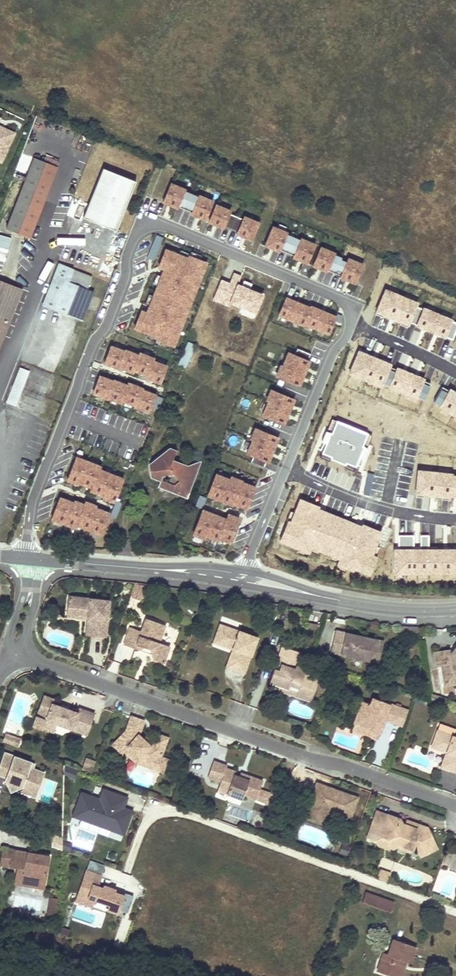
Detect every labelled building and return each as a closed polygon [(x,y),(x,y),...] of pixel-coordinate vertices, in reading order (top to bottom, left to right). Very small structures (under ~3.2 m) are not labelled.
[(0,158),(12,128),(0,123),(0,158)] [(28,240),(55,170),(33,161),(5,232),(28,240)] [(115,231),(134,182),(101,169),(82,218),(115,231)] [(184,191),(170,185),(163,203),(176,209),(177,208),(185,211),(191,214),(191,215),(204,221),(212,203),(198,197),(198,198),(191,195),(184,192),(184,191)] [(229,213),(215,206),(208,223),(222,230),(223,228),(237,234),(236,235),(250,241),(257,224),(243,218),(242,220),(229,215),(229,213)] [(293,259),(306,265),(314,247),(300,241),(300,242),(285,236),(286,235),(272,229),(265,247),(278,253),(279,252),(293,258),(293,259)] [(7,259),(10,238),(0,236),(0,258),(7,259)] [(155,236),(146,259),(153,262),(163,239),(155,236)] [(58,246),(74,245),(73,238),(58,239),(58,246)] [(334,256),(320,250),(312,268),(326,274),(326,272),(354,285),(361,267),(347,261),(346,265),(340,262),(341,260),(333,257),(334,256)] [(187,260),(165,251),(158,268),(163,270),(181,277),(178,284),(161,277),(148,308),(166,315),(163,321),(146,314),(140,312),(133,329),(156,338),(155,341),(172,348),(205,264),(188,257),(187,260)] [(76,319),(87,291),(92,278),(58,265),(42,306),(76,319)] [(240,279),(232,276),(228,286),(227,288),(234,291),(236,287),(240,279)] [(241,288),(236,287),(234,291),(227,288),(228,286),(220,282),(212,301),(228,307),(229,304),(254,315),(261,297),(248,292),(249,288),(242,286),(241,288)] [(22,292),(0,283),(0,349),(22,292)] [(76,319),(84,322),(95,294),(87,291),(76,319)] [(375,317),(382,320),(383,317),(400,324),(399,327),(406,330),(409,325),(444,340),(444,339),(452,343),(455,332),(455,326),(451,324),(451,323),(423,311),(422,312),(415,309),(416,306),(384,293),(375,317)] [(296,304),(285,300),(278,317),(303,327),(303,325),(327,336),(335,319),(324,314),(320,324),(317,322),(321,313),(310,308),(309,310),(299,306),(295,315),(292,314),(296,304)] [(123,353),(110,348),(103,364),(117,370),(118,369),(131,374),(132,372),(145,377),(144,379),(158,385),(165,368),(151,363),(152,360),(138,354),(138,357),(124,351),(123,353)] [(279,368),(275,378),(298,387),(308,364),(307,363),(310,356),(296,350),(293,358),(287,355),(281,369),(279,368)] [(366,355),(359,351),(349,376),(380,389),(382,385),(389,388),(388,390),(415,401),(415,399),(423,402),(429,386),(422,383),(423,382),(396,371),(395,372),(389,369),(391,365),(383,362),(382,364),(365,357),(366,355)] [(20,367),(5,403),(15,407),(30,371),(20,367)] [(17,408),(38,415),(52,375),(39,371),(37,378),(28,375),(17,408)] [(98,377),(91,394),(106,400),(106,399),(120,404),(121,402),(133,407),(133,408),(147,414),(153,398),(140,392),(141,390),(127,384),(126,387),(112,382),(112,383),(98,377)] [(449,393),(448,394),(441,390),(433,404),(439,408),(439,410),(455,420),(455,397),(449,393)] [(292,402),(270,392),(265,403),(267,404),(262,417),(282,426),(292,402)] [(161,401),(154,398),(149,410),(157,413),(161,401)] [(325,434),(330,436),(335,423),(330,421),(325,434)] [(325,434),(324,433),(320,443),(325,445),(320,455),(330,459),(329,461),(344,467),(345,465),(354,469),(358,459),(360,456),(365,458),(368,451),(367,451),(362,449),(368,436),(335,423),(330,436),(325,434)] [(249,465),(262,471),(265,464),(266,464),(277,440),(253,431),(249,441),(251,442),(245,456),(251,458),(249,465)] [(362,449),(367,451),(372,438),(368,436),(362,449)] [(153,462),(151,464),(149,466),(151,477),(159,481),(160,479),(162,475),(169,475),(166,482),(173,484),(170,489),(178,492),(192,484),(190,468),(186,467),(171,462),(175,451),(169,448),(163,454),(160,453),(160,458),(157,455),(157,460),(154,458),(153,462)] [(329,461),(330,459),(320,455),(318,460),(328,464),(329,461)] [(98,468),(74,458),(65,481),(75,485),(76,483),(89,489),(88,492),(102,497),(101,499),(112,504),(121,481),(97,471),(98,468)] [(200,463),(186,467),(190,468),(192,484),(200,463)] [(354,469),(345,465),(344,467),(343,470),(352,474),(354,469)] [(451,479),(451,477),(417,473),(414,499),(422,500),(422,497),(441,500),(440,502),(448,503),(449,498),(455,499),(455,479),(451,479)] [(214,477),(206,497),(230,507),(231,505),(245,511),(253,490),(239,484),(240,483),(229,479),(228,482),(214,477)] [(157,487),(186,498),(192,484),(178,492),(170,489),(173,484),(166,482),(160,479),(159,481),(157,487)] [(198,497),(194,508),(200,511),(205,500),(198,497)] [(71,505),(58,499),(49,520),(73,529),(74,526),(98,536),(106,515),(92,509),(93,507),(83,503),(82,507),(72,503),(71,505)] [(316,509),(299,502),(293,515),(289,525),(286,524),(278,543),(298,551),(307,555),(307,554),(309,549),(318,553),(329,558),(338,561),(336,566),(336,567),(345,571),(350,573),(351,571),(367,577),(374,560),(370,558),(374,549),(379,535),(361,528),(360,530),(352,551),(345,548),(353,527),(322,514),(314,535),(307,532),(315,511),(316,509)] [(315,511),(307,532),(314,535),(322,514),(315,511)] [(224,521),(201,512),(191,536),(202,540),(203,537),(216,543),(217,541),(227,545),(237,521),(226,516),(224,521)] [(289,525),(293,515),(289,513),(285,523),(286,524),(289,525)] [(353,527),(345,548),(352,551),(360,530),(353,527)] [(393,576),(455,576),(455,550),(453,550),(453,553),(435,553),(435,550),(427,550),(427,538),(419,538),(419,549),(419,553),(412,553),(412,549),(412,538),(397,538),(397,549),(397,553),(393,553),(393,576)] [(318,553),(309,549),(307,554),(316,558),(318,553)] [(374,549),(370,558),(374,560),(378,551),(374,549)] [(298,551),(296,556),(305,559),(307,555),(298,551)] [(338,561),(329,558),(327,562),(336,566),(338,561)] [(336,567),(334,571),(343,575),(345,571),(336,567)] [(91,634),(108,636),(110,607),(102,606),(102,599),(71,596),(70,610),(90,612),(93,616),(91,634)] [(90,612),(70,610),(69,615),(90,617),(88,634),(91,634),(93,616),(90,612)] [(152,649),(154,659),(166,663),(172,647),(161,643),(167,626),(148,619),(143,631),(132,627),(126,645),(138,649),(139,645),(152,649)] [(229,668),(245,673),(257,637),(219,623),(214,639),(233,646),(232,649),(235,650),(229,668)] [(396,631),(418,632),(417,625),(397,624),(396,631)] [(363,659),(369,635),(331,627),(325,649),(363,659)] [(373,662),(379,638),(369,635),(363,659),(373,662)] [(233,646),(214,639),(213,642),(232,649),(233,646)] [(455,687),(455,647),(454,648),(454,650),(455,654),(449,655),(448,651),(433,653),(436,668),(440,668),(443,689),(455,687)] [(235,650),(232,649),(226,666),(229,668),(235,650)] [(300,693),(311,697),(318,678),(303,673),(304,670),(295,667),(297,661),(279,654),(276,664),(279,665),(277,671),(273,669),(268,682),(277,685),(287,689),(289,684),(297,687),(300,693)] [(310,701),(311,697),(300,693),(297,687),(289,684),(287,689),(277,685),(276,689),(310,701)] [(91,728),(97,713),(82,708),(80,712),(55,703),(56,699),(46,695),(41,712),(39,716),(38,716),(35,725),(45,729),(45,728),(56,732),(59,724),(74,729),(77,723),(91,728)] [(366,726),(364,733),(375,737),(379,725),(376,724),(379,717),(382,718),(393,722),(398,706),(371,696),(369,702),(360,699),(352,721),(366,726)] [(398,706),(393,722),(400,725),(406,709),(398,706)] [(146,721),(134,716),(129,730),(113,748),(128,760),(131,757),(135,752),(142,758),(161,763),(163,757),(170,737),(159,734),(156,741),(155,743),(153,745),(146,738),(141,735),(146,721)] [(366,726),(352,721),(350,728),(364,733),(366,726)] [(77,723),(74,729),(89,734),(91,728),(77,723)] [(455,771),(455,736),(436,729),(431,743),(446,748),(445,751),(453,754),(447,768),(455,771)] [(24,746),(26,738),(11,733),(8,740),(24,746)] [(146,738),(153,745),(155,743),(148,736),(146,738)] [(445,751),(446,748),(431,743),(430,746),(445,751)] [(453,754),(445,751),(440,766),(447,768),(453,754)] [(16,790),(18,789),(27,785),(38,789),(44,774),(36,771),(37,768),(39,762),(10,752),(3,773),(9,775),(12,776),(14,780),(12,781),(16,790)] [(169,759),(163,757),(161,763),(142,758),(135,752),(131,757),(139,764),(165,772),(169,759)] [(87,757),(83,768),(90,771),(94,760),(87,757)] [(229,766),(216,761),(210,777),(223,782),(222,785),(231,789),(229,794),(245,799),(246,794),(259,799),(265,781),(252,776),(251,779),(241,776),(237,774),(238,771),(229,768),(229,766)] [(83,768),(70,763),(70,772),(80,775),(83,768)] [(27,785),(18,789),(40,796),(48,773),(37,768),(36,771),(44,774),(38,789),(27,785)] [(347,816),(355,795),(314,781),(310,790),(315,791),(313,796),(309,794),(302,814),(316,819),(319,811),(325,814),(327,809),(347,816)] [(231,789),(222,785),(220,790),(229,794),(231,789)] [(126,811),(125,809),(126,807),(129,797),(105,789),(101,799),(83,793),(75,817),(92,823),(94,819),(114,826),(113,830),(126,834),(133,814),(126,811)] [(369,822),(376,825),(381,811),(374,809),(369,822)] [(319,811),(316,819),(323,821),(325,814),(319,811)] [(418,854),(429,848),(427,844),(432,842),(424,826),(415,822),(414,827),(403,823),(396,820),(397,817),(381,811),(376,825),(380,826),(377,834),(378,835),(385,837),(389,845),(389,846),(396,843),(407,847),(408,847),(409,845),(415,847),(418,854)] [(403,823),(414,827),(415,822),(404,819),(403,823)] [(385,837),(378,835),(375,843),(385,847),(389,845),(385,837)] [(67,852),(67,840),(59,837),(54,847),(67,852)] [(351,847),(342,844),(339,854),(348,857),(351,847)] [(12,874),(16,851),(7,849),(3,872),(12,874)] [(53,858),(16,851),(12,874),(20,876),(18,884),(30,886),(29,894),(46,897),(53,858)] [(105,875),(108,865),(93,860),(90,870),(105,875)] [(385,879),(388,870),(379,867),(375,876),(385,879)] [(137,895),(125,891),(124,893),(118,891),(119,889),(108,885),(107,888),(102,886),(105,875),(90,870),(82,894),(99,900),(113,904),(112,909),(122,912),(123,909),(132,912),(137,895)] [(17,891),(29,894),(30,886),(18,884),(17,891)] [(96,907),(99,900),(82,894),(80,901),(96,907)] [(392,915),(396,904),(367,894),(363,904),(392,915)] [(56,917),(59,900),(50,899),(47,916),(56,917)] [(414,953),(393,946),(388,960),(382,958),(376,975),(397,975),(400,966),(405,968),(409,969),(414,953)] [(397,975),(402,975),(405,968),(400,966),(397,975)]
